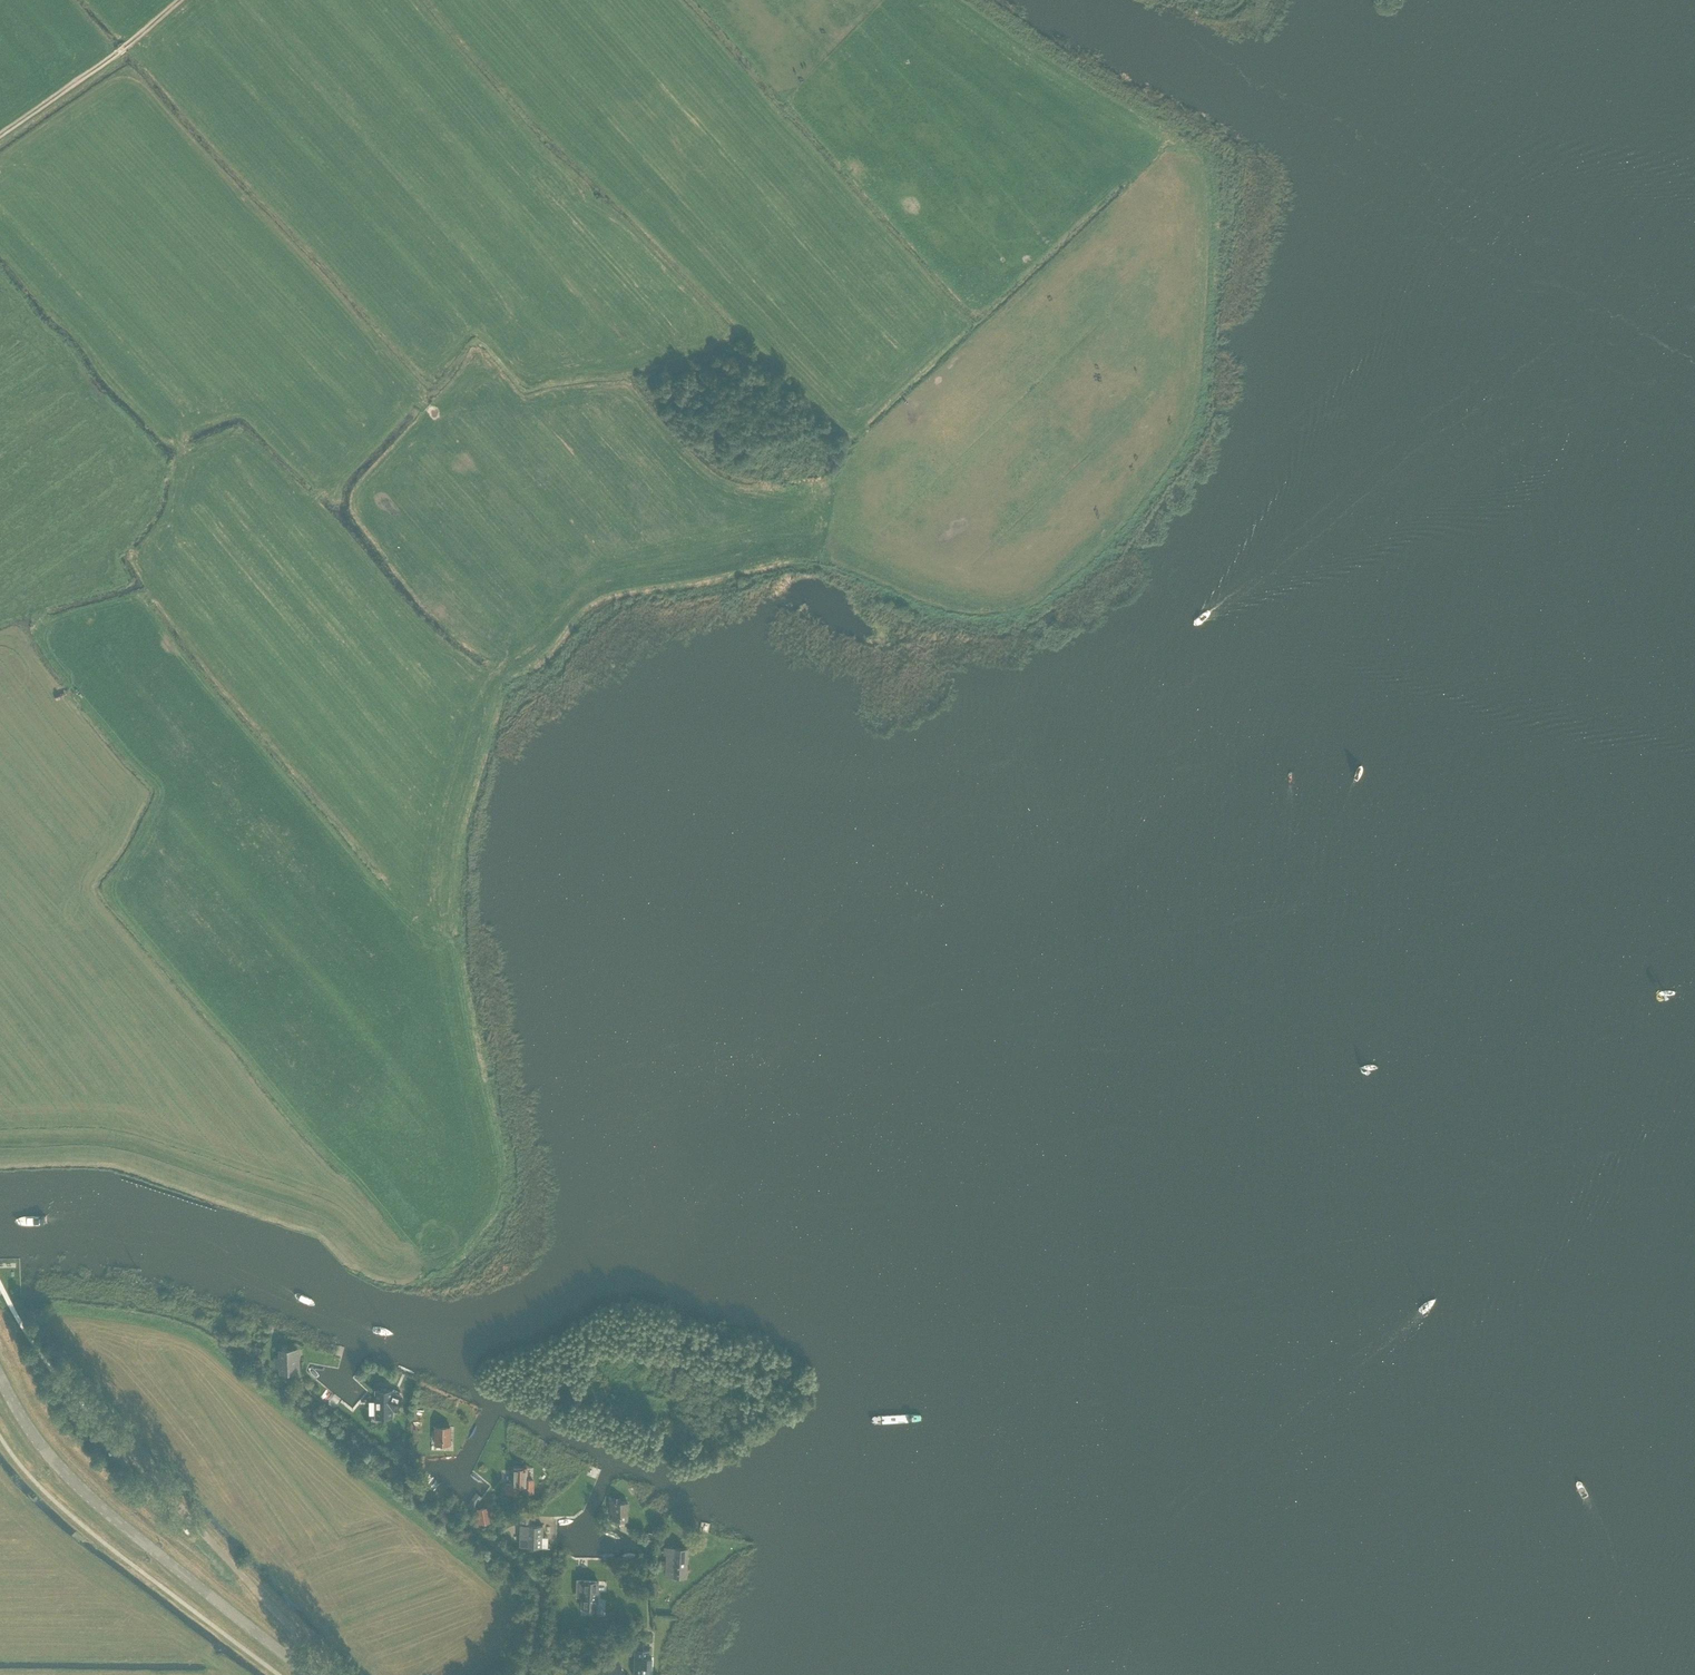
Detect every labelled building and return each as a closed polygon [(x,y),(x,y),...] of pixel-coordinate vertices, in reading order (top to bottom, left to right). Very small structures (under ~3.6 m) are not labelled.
[(294,1371),(294,1349),(281,1350),(282,1357),(276,1357),(276,1365),(282,1364),(282,1371),(294,1371)] [(393,1391),(393,1388),(374,1389),(374,1417),(393,1417),(393,1411),(397,1412),(403,1395),(393,1391)] [(449,1444),(449,1427),(435,1426),(435,1444),(449,1444)] [(528,1467),(512,1466),(512,1483),(505,1483),(505,1494),(519,1494),(519,1485),(523,1485),(523,1492),(533,1493),(534,1478),(528,1478),(528,1467)] [(627,1519),(627,1502),(619,1502),(619,1496),(610,1496),(610,1512),(613,1512),(612,1519),(627,1519)] [(489,1521),(486,1507),(478,1509),(481,1523),(489,1521)] [(532,1508),(520,1507),(520,1522),(532,1522),(532,1508)] [(542,1546),(543,1525),(521,1524),(520,1545),(528,1545),(528,1546),(542,1546)] [(686,1577),(688,1549),(665,1548),(665,1555),(667,1555),(666,1575),(686,1577)] [(595,1607),(596,1580),(584,1580),(583,1606),(595,1607)] [(649,1667),(652,1667),(652,1656),(649,1656),(649,1651),(647,1651),(647,1648),(643,1648),(644,1643),(635,1643),(635,1648),(634,1674),(648,1674),(649,1667)]
